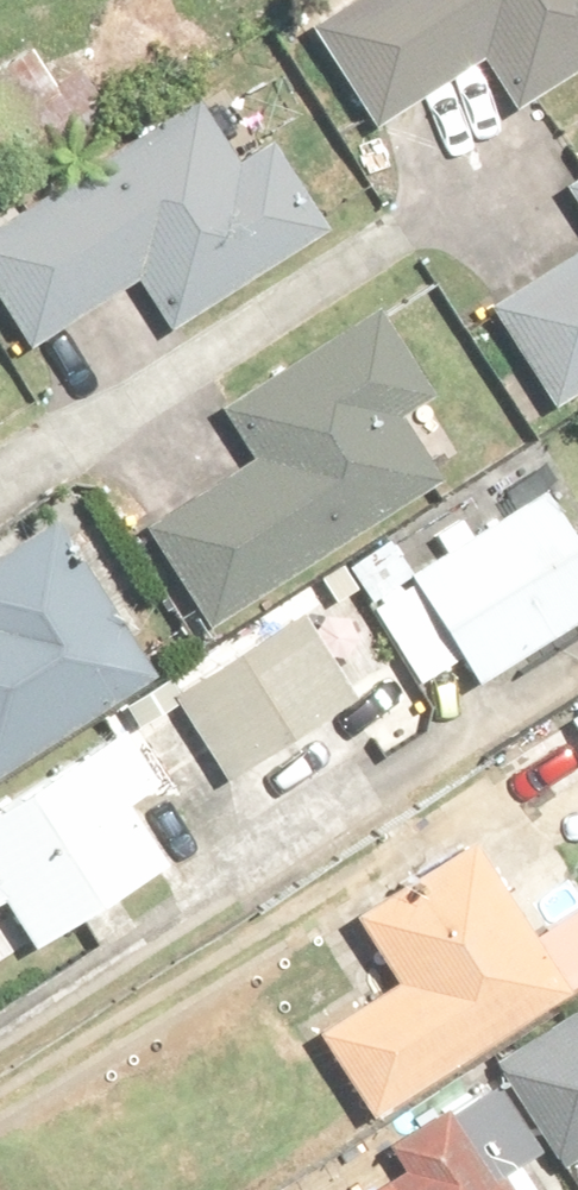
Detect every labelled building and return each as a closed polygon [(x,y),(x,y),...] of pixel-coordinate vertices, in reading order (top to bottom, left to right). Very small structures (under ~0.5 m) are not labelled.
[(577,63),(577,0),(354,0),(307,28),(365,125),(480,57),(508,105),(577,63)] [(321,228),(229,79),(0,221),(0,297),(30,346),(133,283),(160,327),(321,228)] [(554,399),(577,384),(577,250),(494,304),(554,399)] [(435,387),(378,303),(217,412),(254,467),(144,542),(203,629),(440,467),(401,410),(435,387)] [(477,679),(577,615),(577,547),(543,492),(369,602),(419,682),(462,655),(477,679)] [(50,515),(0,548),(0,773),(153,673),(50,515)] [(304,603),(125,725),(185,814),(364,691),(304,603)] [(117,731),(0,808),(0,906),(1,905),(27,944),(162,855),(124,798),(150,781),(117,731)] [(565,989),(475,849),(352,928),(388,983),(315,1031),(369,1115),(565,989)] [(495,1058),(563,1160),(577,1150),(577,1003),(495,1058)] [(448,1109),(385,1149),(404,1180),(388,1189),(500,1189),(448,1109)]
